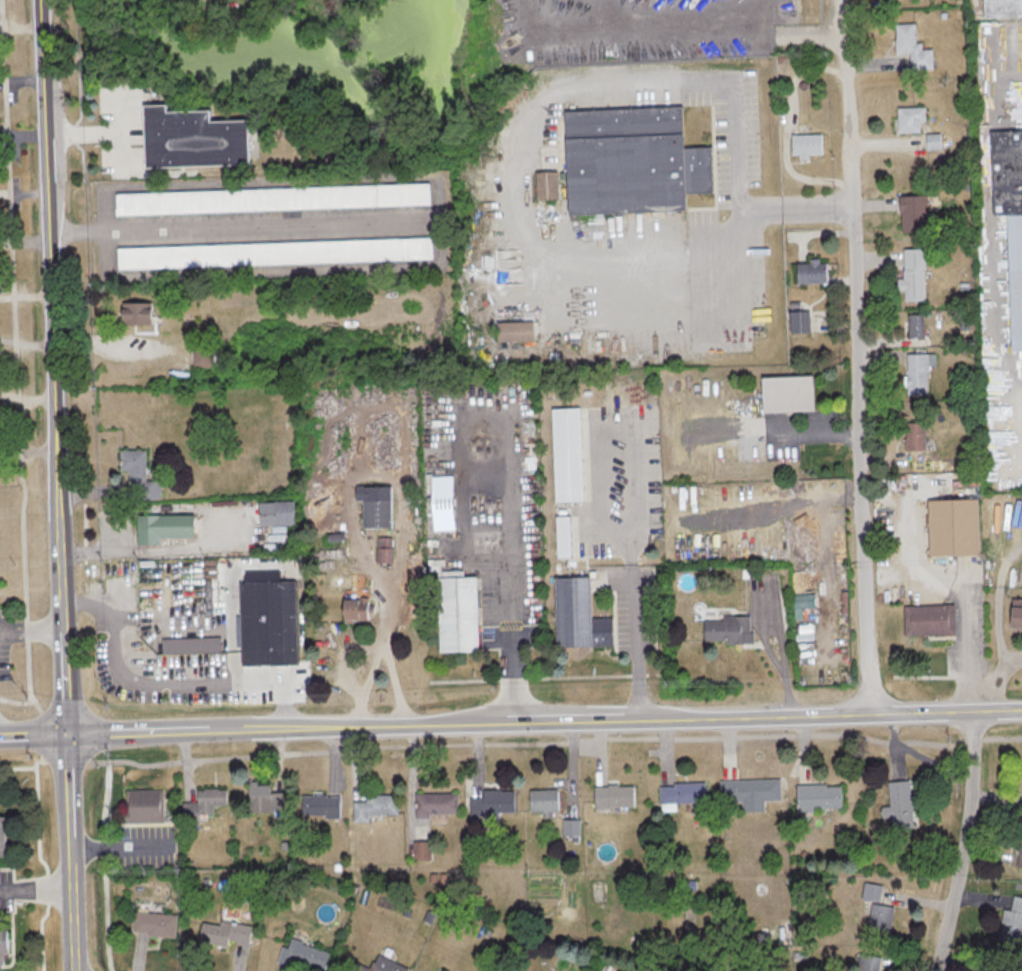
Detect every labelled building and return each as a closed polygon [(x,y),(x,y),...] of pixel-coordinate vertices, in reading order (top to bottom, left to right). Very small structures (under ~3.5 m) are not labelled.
[(1021,17),(1021,0),(980,0),(981,18),(1021,17)] [(931,49),(915,50),(915,24),(894,24),(894,54),(909,54),(909,70),(931,70),(931,49)] [(254,166),(253,120),(215,121),(215,111),(172,112),(172,105),(147,106),(148,168),(254,166)] [(562,110),(564,214),(681,212),(680,108),(562,110)] [(896,132),(923,132),(923,108),(896,108),(896,132)] [(988,132),(990,215),(1004,214),(1008,350),(1021,349),(1021,131),(988,132)] [(820,135),(789,135),(789,156),(820,156),(820,135)] [(533,201),(556,201),(555,172),(533,172),(533,201)] [(117,214),(433,206),(433,184),(116,192),(117,214)] [(897,196),(897,232),(926,232),(926,196),(897,196)] [(118,246),(119,267),(429,260),(429,239),(118,246)] [(826,262),(794,262),(794,283),(826,283),(826,262)] [(901,270),(901,300),(923,300),(923,270),(901,270)] [(123,325),(156,325),(156,302),(123,302),(123,325)] [(808,310),(801,310),(801,303),(788,303),(788,333),(808,333),(808,310)] [(906,314),(906,340),(923,340),(922,314),(906,314)] [(493,342),(531,342),(531,322),(493,322),(493,342)] [(904,354),(904,394),(926,394),(926,359),(932,359),(932,354),(904,354)] [(759,378),(760,413),(811,412),(810,377),(759,378)] [(578,409),(550,409),(552,502),(581,502),(578,409)] [(924,452),(924,423),(904,423),(904,452),(924,452)] [(123,472),(131,472),(131,499),(164,499),(164,482),(149,482),(149,451),(123,451),(123,472)] [(451,476),(428,476),(428,531),(450,531),(451,476)] [(390,528),(390,487),(353,487),(353,501),(361,501),(361,528),(390,528)] [(978,556),(977,500),(925,501),(926,557),(978,556)] [(292,502),(273,502),(273,524),(292,524),(292,502)] [(198,515),(139,515),(139,545),(164,545),(164,538),(198,538),(198,515)] [(554,516),(554,557),(569,557),(569,516),(554,516)] [(475,653),(475,577),(435,577),(435,653),(475,653)] [(552,578),(553,647),(611,646),(611,618),(588,618),(587,577),(552,578)] [(244,666),(295,665),(294,581),(243,581),(244,666)] [(812,594),(791,594),(791,608),(812,608),(812,594)] [(367,621),(367,599),(339,599),(339,621),(367,621)] [(902,636),(952,636),(952,606),(902,606),(902,636)] [(1007,608),(1006,628),(1021,628),(1021,608),(1007,608)] [(751,616),(702,616),(702,643),(751,643),(751,616)] [(779,779),(718,779),(718,803),(779,803),(779,779)] [(909,781),(886,782),(887,808),(879,808),(880,829),(911,828),(909,781)] [(250,810),(285,810),(285,792),(272,792),(272,784),(250,784),(250,810)] [(637,807),(637,784),(597,784),(597,807),(637,807)] [(704,784),(657,784),(657,803),(704,803),(704,784)] [(839,785),(795,785),(795,809),(839,809),(839,785)] [(185,802),(185,824),(202,824),(202,813),(216,813),(216,804),(229,804),(228,788),(198,789),(199,801),(185,802)] [(126,789),(126,821),(165,821),(165,789),(126,789)] [(517,789),(485,789),(485,796),(473,796),(473,813),(517,813),(517,789)] [(561,789),(531,789),(531,811),(561,811),(561,789)] [(460,793),(418,793),(418,814),(460,814),(460,793)] [(342,794),(302,794),(302,816),(342,816),(342,794)] [(370,814),(400,814),(400,794),(367,794),(367,801),(353,801),(353,820),(370,820),(370,814)] [(0,816),(0,856),(8,856),(8,816),(0,816)] [(564,833),(581,833),(581,820),(564,819),(564,833)] [(1011,896),(1008,910),(1002,909),(996,939),(1019,944),(1021,928),(1021,898),(1011,896)] [(887,936),(892,907),(871,903),(865,932),(887,936)] [(178,935),(178,912),(137,911),(137,934),(178,935)] [(254,925),(221,918),(220,923),(207,920),(203,940),(249,949),(254,925)] [(0,929),(0,966),(13,966),(13,929),(0,929)] [(282,962),(328,970),(332,947),(286,939),(282,962)] [(410,966),(378,954),(373,968),(356,961),(352,970),(409,970),(410,966)] [(879,957),(860,954),(858,970),(878,970),(879,957)]
